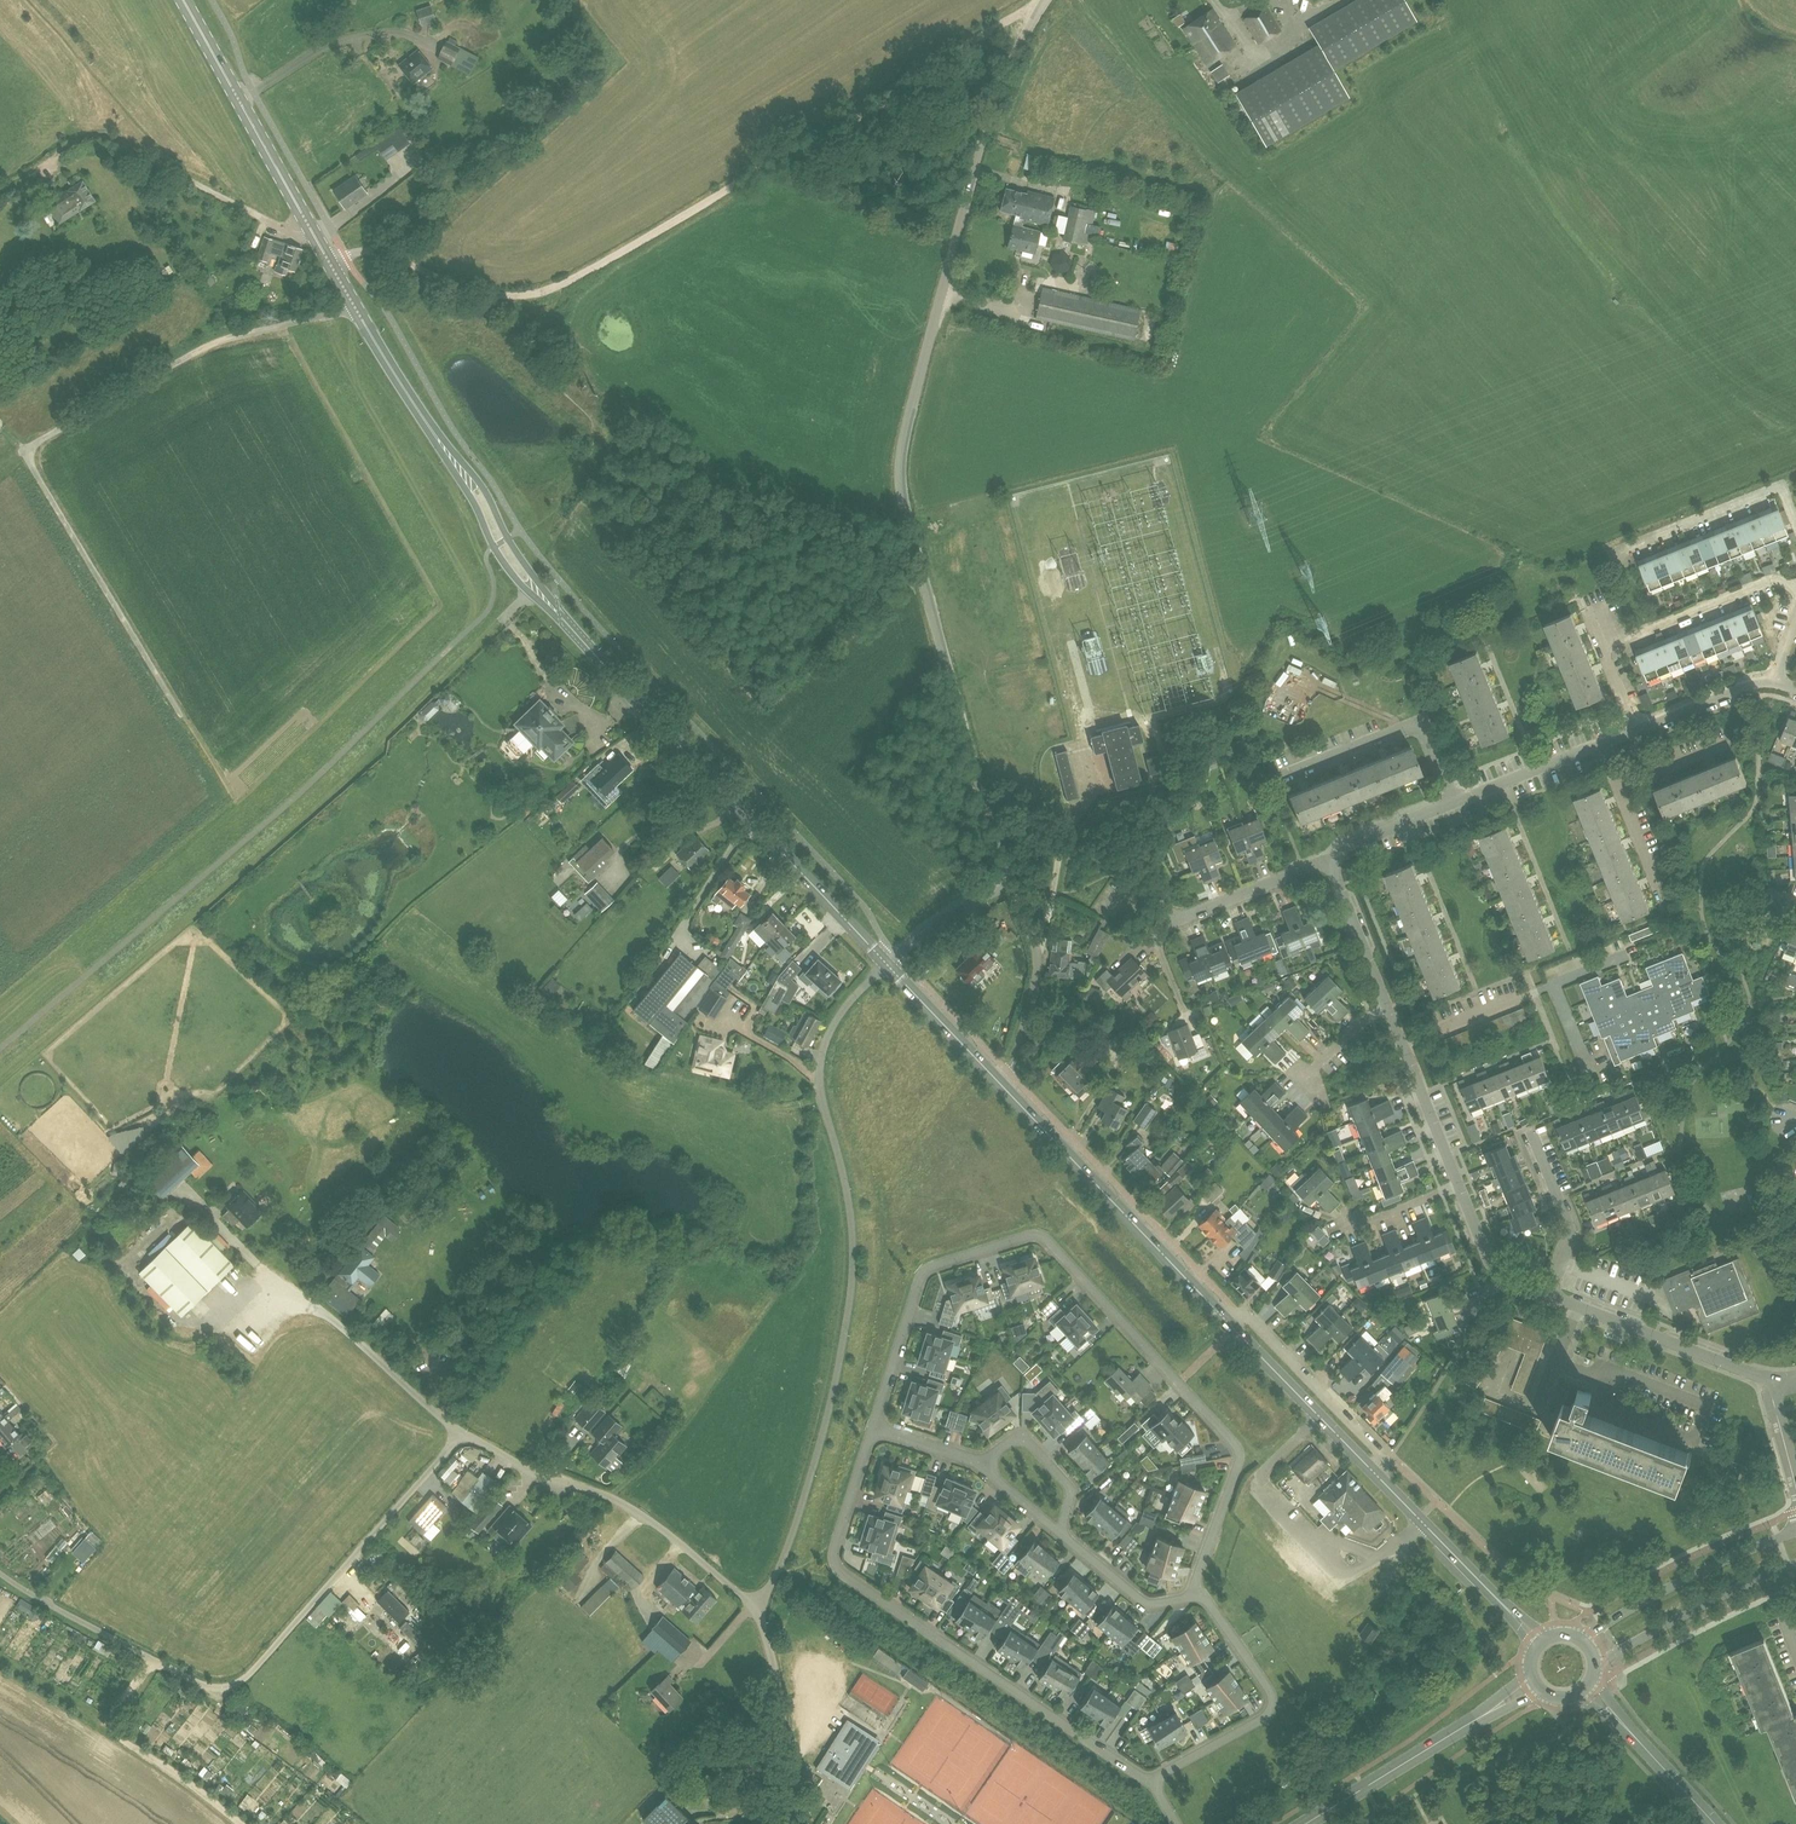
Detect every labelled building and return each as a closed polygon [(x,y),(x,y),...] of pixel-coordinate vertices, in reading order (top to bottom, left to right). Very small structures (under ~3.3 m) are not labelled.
[(1404,0),(1355,0),(1308,27),(1318,44),(1234,93),(1265,145),(1348,96),(1333,69),(1416,21),(1404,0)] [(431,5),(416,10),(422,26),(430,23),(430,24),(437,22),(431,5)] [(1259,43),(1280,30),(1266,5),(1244,17),(1259,43)] [(1207,64),(1236,45),(1212,8),(1183,27),(1207,64)] [(474,70),(483,53),(450,36),(441,53),(474,70)] [(434,67),(419,49),(400,65),(415,84),(434,67)] [(1223,64),(1212,71),(1219,82),(1230,75),(1223,64)] [(410,143),(409,142),(405,136),(409,133),(404,125),(399,128),(399,127),(374,144),(374,143),(361,151),(366,158),(378,149),(386,160),(410,143)] [(415,157),(425,149),(421,144),(411,153),(415,157)] [(361,151),(356,155),(360,162),(366,158),(361,151)] [(369,193),(356,175),(334,190),(347,208),(369,193)] [(96,201),(84,181),(48,203),(60,223),(96,201)] [(1017,214),(1014,224),(1024,227),(1025,220),(1047,226),(1055,197),(1028,190),(1027,193),(1007,188),(1001,210),(1017,214)] [(1072,206),(1067,227),(1091,233),(1096,211),(1072,206)] [(1008,247),(1027,252),(1035,254),(1041,231),(1024,227),(1014,224),(1008,247)] [(1088,244),(1091,233),(1067,227),(1064,239),(1088,244)] [(297,271),(303,249),(275,240),(265,236),(258,259),(269,262),(271,253),(282,256),(279,266),(278,265),(276,272),(287,275),(288,269),(297,271)] [(1049,264),(1057,274),(1068,271),(1072,260),(1064,252),(1053,254),(1049,264)] [(215,282),(209,272),(201,276),(207,286),(215,282)] [(1037,318),(1127,340),(1135,309),(1044,287),(1037,318)] [(1773,512),(1767,515),(1777,539),(1789,534),(1777,505),(1771,507),(1773,512)] [(1759,512),(1753,515),(1765,544),(1777,539),(1767,515),(1761,517),(1759,512)] [(1750,521),(1744,524),(1754,548),(1765,544),(1753,515),(1748,517),(1750,521)] [(1736,521),(1731,524),(1742,553),(1754,548),(1744,524),(1738,526),(1736,521)] [(1727,530),(1721,533),(1731,558),(1742,553),(1731,524),(1725,526),(1727,530)] [(1713,531),(1708,533),(1719,562),(1731,558),(1721,533),(1715,535),(1713,531)] [(1789,533),(1791,538),(1788,539),(1789,543),(1792,542),(1792,543),(1795,541),(1795,537),(1794,531),(1789,533)] [(1704,540),(1698,542),(1708,567),(1719,562),(1708,533),(1702,535),(1704,540)] [(1690,540),(1685,542),(1697,571),(1708,567),(1698,542),(1692,544),(1690,540)] [(1681,549),(1675,551),(1685,576),(1697,571),(1685,542),(1679,544),(1681,549)] [(1667,549),(1662,551),(1673,581),(1685,576),(1675,551),(1669,554),(1667,549)] [(1658,558),(1652,560),(1662,585),(1673,581),(1662,551),(1657,553),(1658,558)] [(1644,558),(1639,560),(1650,590),(1662,585),(1652,560),(1646,563),(1644,558)] [(1750,572),(1743,575),(1746,582),(1753,580),(1750,572)] [(1719,593),(1726,590),(1724,584),(1717,587),(1719,593)] [(1683,605),(1681,600),(1674,602),(1677,608),(1683,605)] [(1763,634),(1751,604),(1745,607),(1747,611),(1741,614),(1751,639),(1763,634)] [(1733,611),(1728,614),(1740,643),(1751,639),(1741,614),(1735,616),(1733,611)] [(1588,654),(1576,625),(1571,613),(1545,624),(1561,665),(1588,654)] [(1724,620),(1718,623),(1728,648),(1740,643),(1728,614),(1722,616),(1724,620)] [(1710,621),(1705,623),(1717,652),(1728,648),(1718,623),(1712,625),(1710,621)] [(1701,630),(1695,632),(1705,657),(1717,652),(1705,623),(1700,625),(1701,630)] [(1688,630),(1682,632),(1694,662),(1705,657),(1695,632),(1689,634),(1688,630)] [(1670,636),(1665,639),(1662,632),(1656,634),(1659,641),(1671,671),(1682,666),(1672,641),(1670,636)] [(1678,639),(1672,641),(1682,666),(1694,662),(1682,632),(1677,634),(1678,639)] [(1099,650),(1095,635),(1084,638),(1089,655),(1097,653),(1096,651),(1099,650)] [(1655,648),(1649,650),(1659,675),(1671,671),(1659,641),(1654,643),(1655,648)] [(1748,650),(1751,655),(1760,651),(1758,646),(1748,650)] [(1648,680),(1659,675),(1649,650),(1643,653),(1642,648),(1636,651),(1648,680)] [(1493,692),(1482,663),(1477,651),(1450,662),(1467,703),(1493,692)] [(1212,669),(1208,652),(1196,655),(1200,672),(1212,669)] [(1604,695),(1595,673),(1588,654),(1561,665),(1578,706),(1604,695)] [(1718,679),(1725,676),(1723,670),(1715,673),(1718,679)] [(1702,685),(1700,679),(1689,684),(1692,689),(1702,685)] [(1677,695),(1675,690),(1667,693),(1669,699),(1678,696),(1677,695)] [(1510,733),(1501,711),(1493,692),(1467,703),(1483,744),(1510,733)] [(438,699),(440,703),(444,705),(449,703),(450,699),(449,694),(445,693),(440,695),(438,699)] [(527,748),(534,748),(540,742),(542,744),(542,747),(548,754),(552,754),(554,757),(570,741),(556,727),(559,724),(540,704),(519,724),(514,728),(514,736),(508,741),(508,745),(517,754),(521,754),(527,748)] [(1780,740),(1791,744),(1795,732),(1795,720),(1794,719),(1795,713),(1795,711),(1792,710),(1789,717),(1780,740)] [(1139,724),(1134,725),(1126,727),(1126,724),(1101,731),(1102,734),(1090,737),(1094,753),(1106,750),(1117,788),(1141,782),(1131,744),(1143,741),(1139,724)] [(1411,747),(1388,756),(1370,763),(1380,789),(1421,773),(1411,747)] [(1067,750),(1054,753),(1066,800),(1079,797),(1067,750)] [(598,765),(588,775),(612,800),(620,792),(614,785),(632,769),(619,755),(603,770),(598,765)] [(1159,755),(1146,759),(1150,775),(1162,772),(1159,755)] [(1785,761),(1770,755),(1768,760),(1783,767),(1785,761)] [(1736,756),(1695,773),(1706,799),(1747,783),(1736,756)] [(1792,763),(1786,761),(1784,767),(1790,769),(1792,763)] [(1370,763),(1341,775),(1329,779),(1339,806),(1380,789),(1370,763)] [(1654,790),(1665,816),(1706,799),(1695,773),(1654,790)] [(580,787),(573,779),(555,796),(562,803),(580,787)] [(1329,779),(1300,791),(1288,796),(1298,822),(1339,806),(1329,779)] [(1574,798),(1591,839),(1617,828),(1601,787),(1574,798)] [(526,803),(518,809),(524,817),(533,810),(526,803)] [(1256,815),(1241,821),(1245,831),(1257,861),(1264,858),(1258,843),(1266,840),(1256,815)] [(1241,821),(1226,827),(1236,852),(1243,849),(1249,864),(1257,861),(1245,831),(1241,821)] [(1480,836),(1497,876),(1523,866),(1507,825),(1480,836)] [(1634,869),(1622,839),(1617,828),(1591,839),(1607,879),(1634,869)] [(1195,835),(1171,845),(1178,863),(1187,859),(1191,871),(1199,868),(1205,883),(1213,880),(1202,854),(1198,842),(1195,835)] [(676,854),(691,870),(710,852),(695,836),(676,854)] [(1213,836),(1198,842),(1202,854),(1213,880),(1220,877),(1214,862),(1222,859),(1213,836)] [(586,844),(568,861),(575,868),(579,864),(589,874),(597,866),(601,871),(610,863),(606,858),(614,851),(603,838),(590,849),(586,844)] [(1154,848),(1161,852),(1166,844),(1159,840),(1154,848)] [(1429,903),(1417,875),(1412,863),(1386,873),(1402,914),(1429,903)] [(680,874),(672,865),(658,878),(667,887),(680,874)] [(1539,907),(1528,877),(1523,866),(1497,876),(1513,917),(1539,907)] [(1650,910),(1641,888),(1634,869),(1607,879),(1624,920),(1650,910)] [(731,908),(732,908),(736,903),(740,906),(750,894),(744,889),(746,886),(737,878),(734,881),(728,877),(711,899),(717,904),(720,899),(723,901),(723,903),(723,905),(725,907),(727,908),(729,908),(731,908)] [(614,900),(610,895),(597,882),(585,894),(601,912),(614,900)] [(592,908),(587,903),(575,914),(580,920),(592,908)] [(1445,944),(1433,915),(1429,903),(1402,914),(1419,955),(1445,944)] [(1295,905),(1288,908),(1303,946),(1319,939),(1320,943),(1327,940),(1321,923),(1314,926),(1311,920),(1303,924),(1295,905)] [(1556,947),(1544,918),(1539,907),(1513,917),(1529,958),(1556,947)] [(1282,911),(1289,929),(1280,933),(1281,935),(1274,938),(1282,958),(1289,955),(1288,952),(1303,946),(1288,908),(1282,911)] [(754,928),(766,940),(783,924),(772,912),(760,924),(759,923),(754,928)] [(732,936),(723,951),(722,952),(716,948),(714,951),(720,956),(727,960),(739,940),(752,920),(740,913),(733,924),(737,927),(732,936)] [(1248,917),(1241,919),(1256,957),(1272,951),(1264,932),(1255,935),(1248,917)] [(1233,961),(1239,959),(1240,963),(1256,957),(1241,919),(1234,922),(1239,934),(1225,940),(1233,961)] [(988,920),(978,931),(994,948),(1009,932),(1001,925),(997,929),(988,920)] [(766,940),(777,952),(794,936),(783,924),(766,940)] [(1086,952),(1097,958),(1110,933),(1098,927),(1086,952)] [(1795,955),(1795,929),(1793,928),(1784,951),(1795,955)] [(719,938),(715,935),(712,936),(706,942),(714,948),(718,944),(720,945),(722,942),(719,941),(719,938)] [(1223,941),(1208,947),(1203,935),(1197,937),(1211,975),(1227,968),(1225,964),(1231,962),(1223,941)] [(1196,981),(1211,975),(1197,937),(1189,940),(1197,958),(1189,962),(1187,957),(1179,960),(1186,977),(1193,974),(1196,981)] [(1051,950),(1051,956),(1049,975),(1068,977),(1068,976),(1084,978),(1086,961),(1078,960),(1077,962),(1070,961),(1071,952),(1070,952),(1072,940),(1053,938),(1052,950),(1051,950)] [(1462,985),(1453,963),(1445,944),(1419,955),(1435,996),(1462,985)] [(980,946),(957,969),(961,974),(960,975),(960,978),(963,982),(966,982),(972,976),(976,979),(981,974),(978,971),(978,970),(978,969),(981,965),(983,967),(993,958),(980,946)] [(1693,979),(1683,952),(1646,967),(1653,985),(1627,995),(1620,977),(1602,984),(1599,975),(1580,983),(1602,1037),(1603,1037),(1610,1034),(1612,1039),(1614,1043),(1616,1048),(1617,1052),(1619,1057),(1620,1060),(1658,1046),(1654,1037),(1677,1028),(1673,1019),(1695,1010),(1692,1001),(1710,994),(1703,975),(1693,979)] [(644,1062),(657,1068),(688,1021),(687,1021),(722,970),(705,956),(697,966),(680,953),(633,1010),(663,1034),(644,1062)] [(1145,973),(1131,958),(1113,976),(1106,969),(1095,980),(1105,991),(1111,985),(1126,1000),(1132,995),(1127,990),(1145,973)] [(715,982),(726,990),(735,977),(743,984),(749,976),(740,969),(742,967),(732,959),(715,982)] [(827,967),(826,967),(818,960),(806,972),(805,971),(799,977),(807,985),(812,979),(814,980),(813,981),(820,987),(820,986),(828,994),(830,991),(832,993),(840,984),(838,982),(840,980),(832,972),(827,967)] [(1286,972),(1284,966),(1278,969),(1280,975),(1287,972),(1286,972)] [(786,977),(780,973),(758,1012),(765,1015),(768,1009),(774,1013),(789,986),(783,983),(786,977)] [(1328,975),(1315,987),(1343,1016),(1349,1011),(1335,996),(1342,990),(1328,975)] [(1284,981),(1291,989),(1296,983),(1289,976),(1284,981)] [(1795,981),(1795,979),(1788,976),(1785,985),(1793,988),(1795,981)] [(549,997),(552,993),(555,990),(556,989),(560,985),(552,978),(539,992),(547,999),(549,997)] [(1265,992),(1273,989),(1271,982),(1263,986),(1265,992)] [(1096,993),(1097,989),(1087,985),(1083,998),(1097,1003),(1099,997),(1095,995),(1096,993)] [(1338,1021),(1343,1016),(1315,987),(1304,998),(1317,1013),(1324,1006),(1338,1021)] [(713,1017),(727,997),(713,988),(699,1008),(713,1017)] [(1219,999),(1216,990),(1212,991),(1206,999),(1207,1002),(1210,1000),(1211,1002),(1219,999)] [(1289,995),(1277,1007),(1289,1020),(1304,1036),(1310,1031),(1296,1016),(1303,1010),(1289,995)] [(1230,1005),(1237,1000),(1235,996),(1225,999),(1230,1005)] [(1213,1012),(1211,1005),(1203,1007),(1205,1015),(1213,1012)] [(1277,1007),(1264,1018),(1278,1033),(1285,1027),(1299,1041),(1304,1036),(1289,1020),(1277,1007)] [(1523,1007),(1515,1010),(1520,1023),(1528,1020),(1523,1007)] [(1515,1010),(1508,1013),(1513,1026),(1520,1023),(1515,1010)] [(804,1011),(790,1037),(806,1047),(808,1044),(809,1044),(812,1039),(811,1038),(821,1020),(804,1011)] [(1508,1013),(1501,1016),(1506,1028),(1513,1026),(1508,1013)] [(1501,1016),(1495,1019),(1500,1031),(1506,1028),(1501,1016)] [(1264,1018),(1253,1029),(1280,1059),(1286,1053),(1272,1039),(1278,1033),(1264,1018)] [(1495,1019),(1488,1021),(1493,1034),(1500,1031),(1495,1019)] [(1488,1021),(1482,1024),(1487,1036),(1493,1034),(1488,1021)] [(770,1024),(764,1035),(779,1043),(785,1033),(770,1024)] [(1482,1024),(1475,1026),(1480,1039),(1487,1036),(1482,1024)] [(1208,1054),(1201,1037),(1193,1040),(1187,1026),(1169,1034),(1178,1056),(1189,1052),(1193,1060),(1208,1054)] [(1475,1026),(1468,1029),(1473,1042),(1480,1039),(1475,1026)] [(1108,1046),(1115,1051),(1121,1055),(1129,1042),(1128,1042),(1132,1036),(1121,1029),(1117,1036),(1115,1034),(1108,1046)] [(1275,1064),(1280,1059),(1253,1029),(1240,1041),(1254,1055),(1261,1049),(1275,1064)] [(1468,1029),(1462,1032),(1467,1044),(1473,1042),(1468,1029)] [(1462,1032),(1455,1035),(1460,1047),(1467,1044),(1462,1032)] [(1455,1035),(1448,1037),(1453,1050),(1460,1047),(1455,1035)] [(728,1075),(733,1054),(725,1052),(725,1051),(725,1049),(723,1047),(722,1046),(721,1045),(722,1041),(701,1036),(697,1055),(702,1056),(701,1062),(715,1065),(713,1071),(728,1075)] [(1448,1037),(1441,1040),(1446,1053),(1453,1050),(1448,1037)] [(1147,1049),(1142,1045),(1139,1049),(1148,1056),(1150,1052),(1147,1049)] [(1052,1069),(1057,1074),(1056,1075),(1057,1076),(1056,1077),(1061,1082),(1062,1081),(1073,1092),(1074,1092),(1078,1097),(1086,1089),(1081,1085),(1088,1077),(1083,1072),(1099,1057),(1092,1049),(1076,1065),(1071,1060),(1066,1066),(1061,1060),(1052,1069)] [(1531,1051),(1526,1053),(1538,1083),(1550,1079),(1541,1056),(1534,1059),(1531,1051)] [(1524,1062),(1518,1065),(1527,1088),(1538,1083),(1526,1053),(1522,1055),(1524,1062)] [(1508,1060),(1504,1062),(1516,1092),(1527,1088),(1518,1065),(1511,1068),(1508,1060)] [(1502,1071),(1495,1074),(1504,1097),(1516,1092),(1504,1062),(1499,1064),(1502,1071)] [(1486,1069),(1481,1071),(1493,1101),(1504,1097),(1495,1074),(1489,1077),(1486,1069)] [(1480,1080),(1473,1083),(1482,1106),(1493,1101),(1481,1071),(1477,1073),(1480,1080)] [(1173,1079),(1172,1079),(1165,1074),(1160,1082),(1168,1087),(1173,1079)] [(1464,1078),(1459,1080),(1462,1087),(1461,1088),(1470,1110),(1482,1106),(1473,1083),(1467,1085),(1464,1078)] [(1239,1102),(1250,1114),(1261,1104),(1280,1086),(1275,1081),(1260,1095),(1254,1088),(1239,1102)] [(1788,1096),(1787,1092),(1787,1084),(1785,1084),(1778,1085),(1778,1092),(1779,1100),(1787,1100),(1788,1100),(1788,1096)] [(1250,1114),(1262,1126),(1271,1118),(1277,1112),(1270,1105),(1285,1092),(1280,1086),(1261,1104),(1250,1114)] [(1101,1101),(1108,1106),(1101,1119),(1116,1128),(1126,1109),(1119,1104),(1124,1096),(1109,1088),(1101,1101)] [(1626,1091),(1622,1093),(1634,1123),(1645,1118),(1636,1095),(1629,1098),(1626,1091)] [(1210,1093),(1208,1096),(1203,1100),(1210,1108),(1217,1101),(1210,1093)] [(1620,1102),(1613,1104),(1622,1127),(1634,1123),(1622,1093),(1617,1094),(1620,1102)] [(1366,1098),(1347,1106),(1354,1121),(1391,1106),(1388,1099),(1370,1107),(1366,1098)] [(1604,1100),(1599,1102),(1611,1132),(1622,1127),(1613,1104),(1607,1107),(1604,1100)] [(1597,1111),(1591,1113),(1600,1136),(1611,1132),(1599,1102),(1595,1103),(1597,1111)] [(1145,1104),(1134,1119),(1144,1126),(1155,1111),(1145,1104)] [(1262,1126),(1273,1138),(1284,1127),(1302,1110),(1297,1105),(1283,1119),(1277,1112),(1271,1118),(1262,1126)] [(1354,1121),(1360,1137),(1379,1129),(1375,1120),(1394,1113),(1391,1106),(1354,1121)] [(1581,1109),(1577,1111),(1589,1141),(1600,1136),(1591,1113),(1584,1116),(1581,1109)] [(1293,1129),(1307,1116),(1302,1110),(1284,1127),(1273,1138),(1284,1150),(1299,1136),(1293,1129)] [(1575,1120),(1568,1122),(1577,1145),(1589,1141),(1577,1111),(1572,1112),(1575,1120)] [(1557,1127),(1566,1150),(1577,1145),(1568,1122),(1562,1125),(1559,1118),(1554,1119),(1557,1127)] [(1502,1131),(1498,1122),(1490,1125),(1494,1134),(1502,1131)] [(1360,1137),(1366,1152),(1403,1137),(1401,1130),(1382,1137),(1379,1129),(1360,1137)] [(1126,1165),(1133,1173),(1149,1159),(1142,1152),(1144,1150),(1139,1144),(1144,1140),(1137,1134),(1126,1144),(1132,1151),(1125,1157),(1127,1159),(1124,1162),(1127,1165),(1126,1165)] [(1513,1144),(1518,1142),(1515,1134),(1509,1136),(1513,1144)] [(163,1197),(207,1157),(186,1135),(143,1175),(163,1197)] [(1366,1152),(1372,1167),(1391,1159),(1387,1151),(1406,1143),(1403,1137),(1366,1152)] [(1332,1146),(1341,1143),(1339,1138),(1330,1142),(1332,1146)] [(1484,1153),(1489,1165),(1512,1156),(1512,1155),(1511,1155),(1505,1139),(1492,1145),(1493,1149),(1484,1153)] [(1618,1149),(1621,1157),(1622,1158),(1629,1155),(1625,1147),(1618,1149)] [(1622,1158),(1621,1157),(1618,1149),(1612,1152),(1615,1161),(1622,1158)] [(1155,1166),(1149,1159),(1133,1173),(1141,1181),(1142,1180),(1144,1183),(1147,1180),(1149,1182),(1162,1170),(1169,1176),(1183,1160),(1173,1152),(1160,1166),(1158,1164),(1155,1166)] [(1516,1154),(1512,1155),(1512,1156),(1489,1165),(1489,1166),(1491,1165),(1496,1178),(1499,1177),(1498,1176),(1521,1167),(1516,1154)] [(1372,1167),(1378,1182),(1415,1167),(1413,1160),(1394,1168),(1391,1159),(1372,1167)] [(1176,1171),(1166,1179),(1171,1185),(1182,1176),(1183,1178),(1184,1176),(1184,1175),(1193,1167),(1187,1160),(1176,1171)] [(1348,1168),(1345,1160),(1344,1161),(1337,1163),(1340,1171),(1348,1168)] [(1656,1165),(1654,1160),(1650,1162),(1664,1197),(1675,1192),(1666,1169),(1659,1172),(1656,1165)] [(1649,1162),(1651,1167),(1646,1169),(1649,1176),(1643,1178),(1652,1201),(1664,1197),(1650,1162),(1649,1162)] [(1283,1170),(1276,1163),(1269,1169),(1275,1177),(1283,1170)] [(1585,1165),(1581,1167),(1585,1179),(1590,1177),(1585,1165)] [(114,1166),(113,1175),(120,1175),(121,1167),(114,1166)] [(1301,1173),(1334,1208),(1340,1202),(1326,1188),(1333,1181),(1319,1167),(1307,1178),(1301,1173)] [(1400,1198),(1398,1192),(1403,1190),(1399,1181),(1418,1174),(1415,1167),(1378,1182),(1384,1197),(1380,1198),(1383,1205),(1400,1198)] [(1527,1181),(1521,1167),(1498,1176),(1499,1177),(1496,1178),(1497,1182),(1499,1183),(1497,1186),(1504,1190),(1527,1181)] [(1213,1173),(1207,1169),(1202,1176),(1208,1180),(1213,1173)] [(1275,1179),(1270,1173),(1265,1179),(1271,1184),(1275,1179)] [(1301,1173),(1289,1184),(1309,1205),(1315,1198),(1329,1213),(1334,1208),(1301,1173)] [(1634,1174),(1629,1176),(1641,1206),(1652,1201),(1643,1178),(1636,1181),(1634,1174)] [(1627,1185),(1620,1187),(1630,1210),(1641,1206),(1629,1176),(1624,1178),(1627,1185)] [(1533,1196),(1527,1181),(1504,1190),(1510,1205),(1533,1196)] [(1215,1182),(1203,1194),(1211,1202),(1223,1190),(1215,1182)] [(1611,1183),(1607,1185),(1619,1215),(1630,1210),(1620,1187),(1614,1190),(1611,1183)] [(1605,1194),(1598,1196),(1607,1219),(1619,1215),(1607,1185),(1602,1187),(1605,1194)] [(1157,1202),(1156,1203),(1169,1217),(1180,1208),(1181,1206),(1188,1200),(1175,1186),(1173,1187),(1157,1202)] [(1479,1191),(1482,1199),(1488,1196),(1485,1188),(1479,1191)] [(92,1189),(89,1195),(99,1199),(102,1193),(92,1189)] [(247,1228),(264,1211),(244,1189),(226,1206),(229,1210),(223,1215),(234,1226),(240,1220),(247,1228)] [(1295,1204),(1299,1200),(1290,1191),(1285,1195),(1290,1200),(1291,1200),(1295,1204)] [(1587,1201),(1594,1219),(1596,1224),(1607,1219),(1598,1196),(1592,1199),(1589,1192),(1584,1194),(1587,1201)] [(445,1205),(435,1196),(428,1205),(437,1213),(445,1205)] [(1491,1204),(1488,1196),(1482,1199),(1485,1207),(1491,1204)] [(1511,1217),(1511,1218),(1533,1209),(1533,1210),(1537,1208),(1533,1196),(1510,1205),(1507,1206),(1511,1217)] [(1232,1213),(1238,1208),(1234,1203),(1228,1209),(1232,1213)] [(1198,1225),(1208,1235),(1223,1222),(1218,1217),(1221,1214),(1215,1209),(1198,1225)] [(1551,1224),(1547,1214),(1541,1217),(1540,1214),(1536,1216),(1533,1210),(1533,1209),(1511,1218),(1511,1235),(1517,1237),(1520,1232),(1519,1230),(1530,1226),(1532,1232),(1551,1224)] [(1493,1225),(1499,1223),(1496,1214),(1490,1217),(1493,1225)] [(401,1229),(395,1224),(384,1215),(379,1222),(361,1243),(367,1248),(385,1226),(396,1235),(401,1229)] [(1223,1222),(1208,1235),(1219,1247),(1231,1235),(1243,1248),(1248,1244),(1255,1232),(1245,1221),(1243,1224),(1238,1218),(1234,1221),(1230,1216),(1223,1222)] [(1447,1230),(1441,1232),(1433,1235),(1425,1217),(1418,1219),(1434,1257),(1449,1251),(1450,1254),(1456,1251),(1447,1230)] [(1654,1229),(1661,1226),(1659,1220),(1658,1221),(1657,1217),(1651,1219),(1652,1223),(1652,1224),(1654,1229)] [(1419,1241),(1411,1244),(1418,1263),(1434,1257),(1418,1219),(1412,1222),(1419,1241)] [(191,1221),(165,1247),(207,1290),(234,1265),(191,1221)] [(1329,1240),(1324,1234),(1325,1233),(1318,1225),(1311,1232),(1318,1239),(1318,1241),(1322,1246),(1329,1240)] [(1395,1229),(1388,1231),(1403,1269),(1418,1263),(1411,1244),(1402,1247),(1395,1229)] [(142,1242),(152,1234),(149,1230),(139,1238),(142,1242)] [(1389,1253),(1380,1256),(1388,1275),(1403,1269),(1388,1231),(1381,1234),(1389,1253)] [(307,1240),(299,1236),(296,1242),(303,1246),(307,1240)] [(139,1239),(132,1244),(137,1251),(143,1247),(139,1239)] [(82,1257),(89,1253),(82,1241),(75,1245),(82,1257)] [(1365,1241),(1358,1244),(1373,1281),(1388,1275),(1380,1256),(1372,1259),(1365,1241)] [(321,1296),(345,1315),(359,1298),(348,1289),(351,1284),(353,1285),(359,1277),(370,1286),(380,1274),(369,1265),(376,1256),(361,1244),(337,1273),(338,1274),(334,1278),(335,1279),(321,1296)] [(1357,1288),(1373,1281),(1358,1244),(1351,1247),(1358,1265),(1351,1268),(1349,1263),(1341,1266),(1347,1282),(1354,1279),(1357,1288)] [(139,1272),(181,1316),(207,1290),(165,1247),(139,1272)] [(1244,1259),(1247,1261),(1250,1262),(1258,1251),(1253,1247),(1244,1259)] [(1448,1264),(1457,1261),(1454,1253),(1446,1256),(1448,1264)] [(1286,1258),(1279,1254),(1268,1275),(1275,1278),(1286,1258)] [(1739,1258),(1733,1260),(1718,1266),(1716,1262),(1697,1269),(1720,1327),(1760,1311),(1739,1258)] [(1028,1259),(1018,1262),(1027,1287),(1041,1283),(1037,1272),(1039,1272),(1037,1265),(1035,1266),(1033,1259),(1028,1261),(1028,1259)] [(1007,1281),(1000,1283),(1005,1299),(1015,1296),(1014,1294),(1027,1290),(1027,1287),(1018,1262),(1009,1265),(1010,1266),(1005,1268),(1007,1275),(1005,1275),(1007,1281)] [(1342,1272),(1340,1268),(1338,1264),(1332,1267),(1337,1274),(1342,1272)] [(1246,1297),(1260,1284),(1245,1268),(1231,1281),(1246,1297)] [(1674,1312),(1696,1304),(1707,1332),(1720,1327),(1697,1269),(1694,1271),(1693,1268),(1662,1280),(1674,1312)] [(1274,1306),(1279,1311),(1302,1288),(1308,1283),(1296,1271),(1282,1285),(1288,1292),(1274,1306)] [(228,1275),(223,1279),(235,1292),(240,1287),(228,1275)] [(972,1276),(963,1279),(971,1305),(974,1312),(996,1305),(990,1286),(983,1289),(981,1283),(980,1283),(978,1277),(973,1278),(972,1276)] [(946,1300),(939,1323),(952,1327),(957,1310),(971,1305),(963,1279),(954,1282),(954,1284),(949,1286),(951,1292),(950,1293),(952,1298),(946,1300)] [(1421,1288),(1427,1286),(1424,1279),(1418,1281),(1421,1288)] [(1307,1307),(1320,1294),(1308,1283),(1302,1288),(1279,1311),(1284,1316),(1298,1302),(1305,1309),(1307,1307)] [(1363,1290),(1367,1298),(1383,1291),(1379,1283),(1363,1290)] [(1403,1288),(1395,1291),(1397,1298),(1406,1295),(1405,1294),(1403,1288)] [(1425,1299),(1431,1315),(1469,1299),(1466,1293),(1447,1300),(1444,1292),(1425,1299)] [(1306,1338),(1311,1343),(1331,1324),(1340,1315),(1329,1304),(1336,1297),(1332,1293),(1310,1314),(1320,1324),(1306,1338)] [(1453,1332),(1450,1325),(1456,1322),(1453,1314),(1471,1306),(1469,1299),(1431,1315),(1437,1330),(1433,1331),(1436,1339),(1453,1332)] [(1052,1300),(1041,1310),(1046,1316),(1057,1306),(1052,1300)] [(1314,1300),(1307,1307),(1310,1309),(1316,1303),(1314,1300)] [(1056,1325),(1065,1335),(1087,1315),(1081,1308),(1079,1309),(1076,1305),(1071,1310),(1070,1309),(1065,1313),(1060,1308),(1048,1319),(1054,1326),(1056,1325)] [(393,1313),(383,1322),(387,1328),(398,1318),(393,1313)] [(1073,1347),(1080,1354),(1092,1343),(1087,1337),(1092,1333),(1091,1332),(1096,1327),(1092,1323),(1094,1322),(1087,1315),(1065,1335),(1075,1345),(1073,1347)] [(1352,1327),(1340,1315),(1331,1324),(1311,1343),(1317,1348),(1331,1334),(1337,1341),(1352,1327)] [(1517,1319),(1511,1317),(1506,1330),(1512,1333),(1517,1319)] [(1523,1322),(1517,1319),(1512,1333),(1516,1334),(1518,1335),(1523,1322)] [(1530,1324),(1523,1322),(1518,1335),(1522,1336),(1525,1337),(1530,1324)] [(1536,1326),(1530,1324),(1525,1337),(1530,1339),(1531,1340),(1536,1326)] [(1404,1336),(1394,1326),(1388,1333),(1398,1342),(1404,1336)] [(1542,1329),(1536,1326),(1531,1340),(1537,1342),(1542,1329)] [(924,1338),(921,1347),(950,1356),(954,1343),(959,1344),(962,1335),(943,1329),(941,1336),(935,1334),(934,1336),(928,1334),(926,1339),(924,1338)] [(1544,1344),(1549,1332),(1542,1329),(1537,1342),(1544,1344)] [(1510,1347),(1516,1334),(1512,1333),(1506,1330),(1501,1342),(1505,1344),(1504,1345),(1510,1347)] [(1517,1350),(1522,1336),(1518,1335),(1516,1334),(1510,1347),(1517,1350)] [(1339,1370),(1344,1376),(1364,1355),(1372,1347),(1360,1335),(1355,1340),(1352,1337),(1342,1346),(1353,1356),(1339,1370)] [(1501,1350),(1504,1345),(1505,1344),(1501,1342),(1492,1336),(1489,1342),(1501,1350)] [(1528,1345),(1530,1339),(1525,1337),(1522,1336),(1517,1350),(1525,1353),(1525,1352),(1528,1345)] [(1537,1342),(1531,1340),(1530,1339),(1528,1345),(1542,1351),(1544,1344),(1537,1342)] [(1485,1347),(1498,1355),(1501,1350),(1489,1342),(1485,1347)] [(1542,1351),(1528,1345),(1525,1352),(1539,1357),(1542,1351)] [(950,1356),(921,1347),(918,1357),(920,1357),(919,1362),(925,1364),(925,1366),(931,1368),(929,1375),(945,1380),(948,1370),(946,1370),(950,1356)] [(1384,1359),(1372,1347),(1364,1355),(1344,1376),(1349,1381),(1363,1367),(1370,1374),(1384,1359)] [(1409,1354),(1402,1347),(1397,1353),(1380,1373),(1393,1384),(1410,1364),(1405,1359),(1409,1354)] [(1481,1353),(1494,1361),(1498,1355),(1485,1347),(1481,1353)] [(1525,1352),(1525,1353),(1523,1358),(1537,1363),(1539,1357),(1525,1352)] [(1478,1359),(1490,1367),(1494,1361),(1481,1353),(1478,1359)] [(1537,1363),(1523,1358),(1521,1364),(1535,1369),(1537,1363)] [(1474,1364),(1487,1372),(1490,1367),(1478,1359),(1474,1364)] [(1487,1372),(1474,1364),(1470,1370),(1483,1378),(1487,1372)] [(1535,1369),(1521,1364),(1518,1370),(1532,1376),(1535,1369)] [(1131,1381),(1128,1377),(1118,1366),(1105,1379),(1111,1386),(1111,1389),(1114,1392),(1117,1392),(1119,1390),(1126,1397),(1130,1393),(1136,1400),(1151,1387),(1139,1374),(1131,1381)] [(1035,1375),(1033,1373),(1030,1369),(1024,1374),(1029,1380),(1035,1375)] [(1467,1376),(1479,1384),(1483,1378),(1470,1370),(1467,1376)] [(1532,1376),(1518,1370),(1516,1376),(1530,1382),(1532,1376)] [(959,1385),(961,1379),(959,1378),(956,1377),(953,1376),(951,1383),(959,1385)] [(1479,1384),(1467,1376),(1463,1381),(1476,1389),(1479,1384)] [(1530,1382),(1516,1376),(1513,1383),(1527,1388),(1530,1382)] [(575,1379),(568,1389),(574,1393),(581,1384),(575,1379)] [(911,1388),(909,1387),(907,1396),(931,1404),(936,1390),(940,1391),(943,1383),(928,1379),(926,1386),(920,1384),(920,1385),(913,1383),(911,1388)] [(1052,1396),(1056,1393),(1059,1390),(1050,1380),(1035,1393),(1043,1402),(1039,1406),(1039,1407),(1034,1412),(1038,1416),(1036,1417),(1042,1424),(1062,1407),(1052,1396)] [(1678,1485),(1684,1469),(1690,1452),(1578,1409),(1579,1405),(1587,1408),(1592,1393),(1583,1390),(1584,1386),(1573,1382),(1571,1389),(1577,1391),(1573,1403),(1574,1403),(1573,1407),(1563,1403),(1550,1436),(1678,1485)] [(1527,1388),(1513,1383),(1511,1389),(1525,1394),(1527,1388)] [(995,1392),(984,1400),(985,1403),(1001,1424),(1009,1418),(1008,1417),(1012,1414),(1008,1408),(1009,1407),(1005,1402),(1011,1398),(1001,1384),(994,1390),(995,1392)] [(1373,1422),(1381,1414),(1385,1419),(1392,1411),(1388,1408),(1395,1400),(1388,1393),(1390,1391),(1384,1385),(1375,1394),(1374,1393),(1369,1398),(1371,1400),(1363,1408),(1367,1412),(1366,1414),(1373,1422)] [(907,1396),(904,1405),(906,1405),(904,1410),(911,1413),(910,1414),(916,1416),(916,1414),(927,1418),(931,1404),(907,1396)] [(1480,1411),(1486,1414),(1492,1400),(1485,1397),(1480,1411)] [(576,1419),(588,1429),(604,1411),(592,1400),(576,1419)] [(1498,1402),(1492,1400),(1486,1414),(1492,1416),(1498,1402)] [(1492,1416),(1499,1418),(1504,1404),(1498,1402),(1492,1416)] [(970,1414),(968,1420),(979,1423),(980,1423),(983,1427),(984,1426),(988,1432),(992,1428),(994,1430),(1001,1424),(985,1403),(970,1414)] [(1499,1418),(1505,1421),(1510,1407),(1504,1404),(1499,1418)] [(22,1409),(18,1405),(4,1416),(0,1420),(0,1439),(7,1447),(13,1442),(22,1453),(34,1443),(24,1430),(19,1434),(8,1421),(13,1417),(22,1409)] [(938,1412),(948,1413),(949,1406),(939,1405),(938,1412)] [(1062,1407),(1042,1424),(1048,1431),(1050,1429),(1053,1433),(1058,1429),(1059,1430),(1062,1428),(1066,1434),(1084,1418),(1075,1408),(1070,1413),(1064,1405),(1062,1407)] [(1505,1421),(1511,1423),(1516,1409),(1510,1407),(1505,1421)] [(1523,1412),(1516,1409),(1511,1423),(1517,1426),(1523,1412)] [(23,1426),(30,1420),(22,1411),(15,1417),(23,1426)] [(958,1413),(950,1411),(946,1425),(953,1428),(958,1413)] [(1153,1413),(1141,1424),(1147,1431),(1150,1428),(1161,1440),(1165,1437),(1164,1437),(1179,1423),(1168,1411),(1158,1419),(1153,1413)] [(1517,1426),(1523,1428),(1529,1414),(1523,1412),(1517,1426)] [(962,1430),(966,1416),(959,1413),(954,1428),(962,1430)] [(1085,1423),(1090,1428),(1100,1419),(1096,1413),(1085,1423)] [(1523,1428),(1530,1430),(1535,1417),(1529,1414),(1523,1428)] [(599,1445),(591,1454),(606,1467),(625,1445),(613,1434),(620,1425),(609,1416),(594,1434),(599,1438),(598,1439),(598,1444),(599,1445)] [(1541,1419),(1535,1417),(1530,1430),(1536,1433),(1541,1419)] [(1179,1423),(1164,1437),(1165,1437),(1176,1449),(1194,1433),(1182,1420),(1179,1423)] [(1122,1443),(1139,1427),(1134,1422),(1117,1438),(1122,1443)] [(1086,1435),(1068,1451),(1079,1463),(1097,1448),(1086,1435)] [(50,1444),(45,1437),(41,1440),(46,1447),(50,1444)] [(1311,1443),(1288,1464),(1308,1485),(1330,1464),(1311,1443)] [(1090,1476),(1106,1462),(1108,1460),(1097,1448),(1079,1463),(1090,1476)] [(1120,1463),(1131,1453),(1126,1448),(1115,1457),(1120,1463)] [(1179,1458),(1181,1465),(1195,1463),(1193,1455),(1179,1458)] [(447,1479),(458,1466),(450,1460),(439,1473),(447,1479)] [(1737,1480),(1743,1464),(1731,1460),(1725,1476),(1737,1480)] [(1196,1470),(1195,1463),(1181,1465),(1182,1473),(1196,1470)] [(881,1471),(879,1480),(907,1489),(910,1490),(916,1470),(898,1465),(897,1469),(892,1467),(891,1469),(885,1467),(883,1472),(881,1471)] [(1379,1519),(1385,1514),(1379,1508),(1380,1508),(1362,1489),(1359,1481),(1347,1469),(1318,1496),(1331,1509),(1321,1518),(1330,1527),(1337,1520),(1345,1522),(1353,1531),(1361,1524),(1367,1530),(1373,1525),(1377,1529),(1383,1523),(1379,1519)] [(477,1513),(498,1483),(483,1471),(461,1501),(477,1513)] [(449,1485),(454,1489),(456,1485),(461,1479),(463,1476),(459,1473),(449,1485)] [(929,1496),(933,1485),(936,1476),(927,1473),(921,1493),(929,1496)] [(1096,1484),(1101,1489),(1112,1479),(1107,1474),(1096,1484)] [(40,1490),(49,1481),(46,1477),(36,1486),(40,1490)] [(961,1484),(961,1483),(952,1479),(952,1481),(947,1479),(944,1485),(943,1485),(941,1488),(933,1485),(929,1496),(926,1506),(935,1510),(938,1502),(951,1508),(961,1484)] [(879,1480),(876,1490),(878,1490),(876,1495),(883,1497),(882,1499),(888,1501),(886,1508),(902,1512),(905,1503),(903,1503),(907,1489),(879,1480)] [(1178,1480),(1172,1495),(1199,1505),(1205,1491),(1178,1480)] [(969,1489),(969,1487),(961,1484),(951,1508),(950,1511),(963,1516),(963,1518),(967,1521),(977,1510),(970,1504),(972,1498),(971,1497),(974,1491),(969,1489)] [(433,1493),(409,1520),(423,1534),(447,1506),(433,1493)] [(1194,1520),(1199,1505),(1172,1495),(1164,1517),(1179,1523),(1182,1516),(1194,1520)] [(501,1505),(493,1497),(469,1525),(477,1533),(501,1505)] [(1100,1497),(1085,1516),(1098,1526),(1113,1508),(1100,1497)] [(466,1508),(462,1504),(455,1512),(459,1516),(466,1508)] [(1113,1508),(1098,1526),(1111,1537),(1116,1532),(1121,1536),(1131,1523),(1126,1519),(1129,1515),(1116,1504),(1113,1508)] [(987,1539),(1008,1515),(1000,1509),(999,1510),(995,1507),(990,1512),(989,1511),(985,1516),(980,1511),(967,1526),(977,1535),(982,1529),(990,1535),(987,1539)] [(1155,1521),(1157,1514),(1144,1509),(1141,1516),(1155,1521)] [(499,1516),(487,1529),(493,1535),(492,1535),(505,1547),(511,1540),(515,1544),(531,1525),(514,1510),(504,1521),(499,1516)] [(864,1529),(889,1537),(895,1539),(902,1517),(886,1511),(883,1518),(877,1517),(877,1518),(870,1516),(869,1521),(867,1520),(864,1529)] [(1015,1521),(1008,1515),(987,1539),(1006,1554),(1018,1539),(1012,1535),(1014,1532),(1013,1531),(1018,1526),(1014,1522),(1015,1521)] [(1152,1528),(1155,1521),(1141,1516),(1139,1522),(1152,1528)] [(868,1547),(873,1549),(870,1559),(892,1565),(896,1554),(892,1553),(897,1539),(895,1539),(889,1537),(864,1529),(861,1538),(863,1538),(862,1543),(868,1545),(868,1547)] [(104,1545),(91,1533),(86,1538),(85,1538),(72,1552),(83,1562),(96,1548),(97,1549),(99,1551),(104,1545)] [(1118,1544),(1124,1548),(1133,1537),(1127,1533),(1118,1544)] [(1138,1542),(1133,1537),(1124,1548),(1129,1553),(1138,1542)] [(1156,1537),(1151,1552),(1178,1562),(1184,1547),(1156,1537)] [(1019,1558),(1031,1568),(1047,1550),(1035,1540),(1021,1556),(1019,1558)] [(553,1553),(559,1559),(571,1547),(564,1541),(553,1553)] [(552,1575),(568,1592),(582,1578),(577,1573),(590,1560),(578,1549),(552,1575)] [(620,1586),(621,1587),(627,1581),(634,1587),(644,1576),(615,1550),(606,1561),(600,1568),(610,1577),(581,1606),(590,1615),(620,1586)] [(1045,1577),(1059,1560),(1047,1550),(1031,1568),(1043,1578),(1045,1576),(1045,1577)] [(1173,1577),(1178,1562),(1151,1552),(1145,1566),(1173,1577)] [(903,1576),(915,1558),(903,1555),(897,1572),(903,1576)] [(46,1570),(53,1564),(45,1556),(39,1563),(46,1570)] [(1003,1573),(1013,1562),(1007,1557),(998,1569),(1003,1573)] [(923,1598),(939,1574),(928,1566),(929,1564),(921,1559),(911,1572),(918,1576),(914,1582),(915,1583),(911,1588),(916,1591),(915,1593),(923,1598)] [(657,1587),(680,1608),(696,1589),(694,1587),(695,1586),(674,1568),(657,1587)] [(1058,1591),(1070,1601),(1085,1583),(1074,1573),(1060,1589),(1058,1591)] [(939,1574),(923,1598),(931,1604),(932,1602),(936,1605),(940,1599),(941,1600),(945,1595),(951,1599),(960,1585),(952,1580),(951,1582),(939,1574)] [(971,1593),(979,1581),(973,1577),(965,1589),(971,1593)] [(1084,1609),(1098,1593),(1085,1583),(1070,1601),(1082,1611),(1084,1609)] [(1031,1597),(1037,1601),(1046,1590),(1041,1585),(1031,1597)] [(699,1591),(696,1589),(680,1608),(696,1622),(717,1599),(703,1586),(699,1591)] [(388,1588),(377,1598),(397,1620),(409,1610),(388,1588)] [(1052,1595),(1046,1590),(1037,1601),(1042,1606),(1052,1595)] [(329,1616),(343,1601),(331,1591),(317,1606),(306,1618),(316,1627),(327,1615),(328,1616),(329,1616)] [(955,1620),(968,1629),(986,1602),(974,1593),(955,1620)] [(981,1638),(1001,1609),(988,1600),(986,1602),(968,1629),(981,1638)] [(1001,1614),(1007,1618),(1015,1606),(1009,1602),(1001,1614)] [(1097,1624),(1109,1634),(1124,1615),(1112,1605),(1099,1622),(1097,1624)] [(357,1611),(366,1624),(374,1619),(364,1606),(357,1611)] [(1013,1622),(1021,1610),(1015,1606),(1007,1618),(1013,1622)] [(1095,1622),(1104,1611),(1099,1607),(1090,1617),(1095,1622)] [(1123,1642),(1136,1626),(1124,1615),(1109,1634),(1121,1644),(1122,1642),(1123,1642)] [(662,1616),(652,1628),(680,1653),(691,1641),(662,1616)] [(1070,1629),(1076,1634),(1085,1623),(1079,1618),(1070,1629)] [(416,1632),(417,1632),(406,1621),(399,1627),(417,1646),(423,1640),(416,1632)] [(1171,1637),(1180,1650),(1204,1634),(1195,1621),(1171,1637)] [(1380,1630),(1368,1621),(1359,1634),(1371,1643),(1380,1630)] [(997,1649),(1010,1658),(1026,1635),(1025,1635),(1013,1626),(997,1649)] [(1042,1643),(1048,1647),(1057,1635),(1051,1631),(1042,1643)] [(1135,1643),(1140,1647),(1150,1636),(1144,1631),(1135,1643)] [(1010,1658),(1023,1667),(1039,1643),(1026,1634),(1025,1635),(1026,1635),(1010,1658)] [(1213,1647),(1204,1634),(1180,1650),(1189,1663),(1213,1647)] [(1063,1639),(1057,1635),(1048,1647),(1054,1651),(1063,1639)] [(1146,1652),(1155,1641),(1150,1636),(1140,1647),(1146,1652)] [(1734,1650),(1765,1727),(1767,1726),(1795,1797),(1795,1713),(1792,1715),(1761,1639),(1734,1650)] [(419,1660),(419,1661),(428,1653),(423,1648),(415,1656),(419,1660)] [(1051,1660),(1038,1678),(1051,1687),(1065,1667),(1068,1663),(1055,1654),(1052,1658),(1051,1660)] [(1084,1672),(1090,1676),(1098,1664),(1092,1660),(1084,1672)] [(1065,1667),(1051,1687),(1064,1696),(1077,1678),(1076,1678),(1078,1676),(1081,1672),(1068,1663),(1065,1667)] [(1104,1668),(1098,1664),(1090,1676),(1096,1680),(1104,1668)] [(1209,1667),(1197,1675),(1201,1681),(1212,1673),(1209,1667)] [(928,1683),(924,1680),(908,1669),(902,1677),(922,1691),(928,1683)] [(1106,1669),(1100,1680),(1107,1684),(1114,1673),(1106,1669)] [(1205,1687),(1214,1700),(1238,1684),(1229,1671),(1205,1687)] [(1175,1682),(1179,1688),(1191,1679),(1187,1673),(1175,1682)] [(669,1710),(682,1697),(670,1683),(673,1680),(668,1674),(651,1690),(669,1710)] [(1247,1697),(1238,1684),(1214,1700),(1223,1713),(1247,1697)] [(1139,1690),(1147,1695),(1151,1691),(1143,1685),(1139,1690)] [(1092,1689),(1080,1707),(1093,1716),(1107,1696),(1094,1687),(1093,1689),(1092,1689)] [(1134,1689),(1126,1701),(1132,1705),(1140,1693),(1134,1689)] [(1146,1697),(1140,1693),(1132,1705),(1138,1709),(1146,1697)] [(1107,1696),(1093,1716),(1106,1725),(1118,1707),(1119,1705),(1107,1696)] [(675,1713),(684,1707),(681,1702),(672,1707),(675,1713)] [(1173,1707),(1159,1714),(1161,1719),(1173,1740),(1187,1732),(1176,1713),(1176,1714),(1173,1707)] [(1202,1725),(1208,1721),(1201,1708),(1195,1712),(1202,1725)] [(1195,1728),(1202,1725),(1195,1712),(1188,1715),(1195,1728)] [(874,1736),(847,1719),(816,1768),(843,1785),(874,1736)] [(1148,1726),(1140,1730),(1146,1741),(1154,1737),(1159,1747),(1173,1740),(1161,1719),(1148,1726)] [(1106,1740),(1119,1751),(1130,1738),(1118,1727),(1106,1740)] [(643,1817),(650,1823),(695,1823),(692,1821),(678,1807),(665,1794),(646,1814),(643,1817)]
